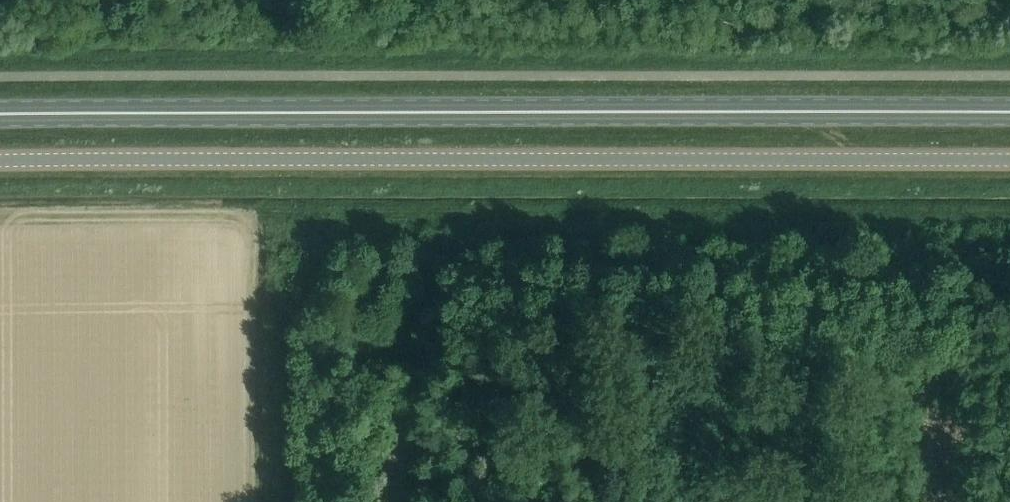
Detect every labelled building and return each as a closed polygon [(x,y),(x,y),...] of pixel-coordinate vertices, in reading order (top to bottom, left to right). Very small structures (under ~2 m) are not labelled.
[(387,135),(388,152),(398,152),(397,135),(387,135)]
